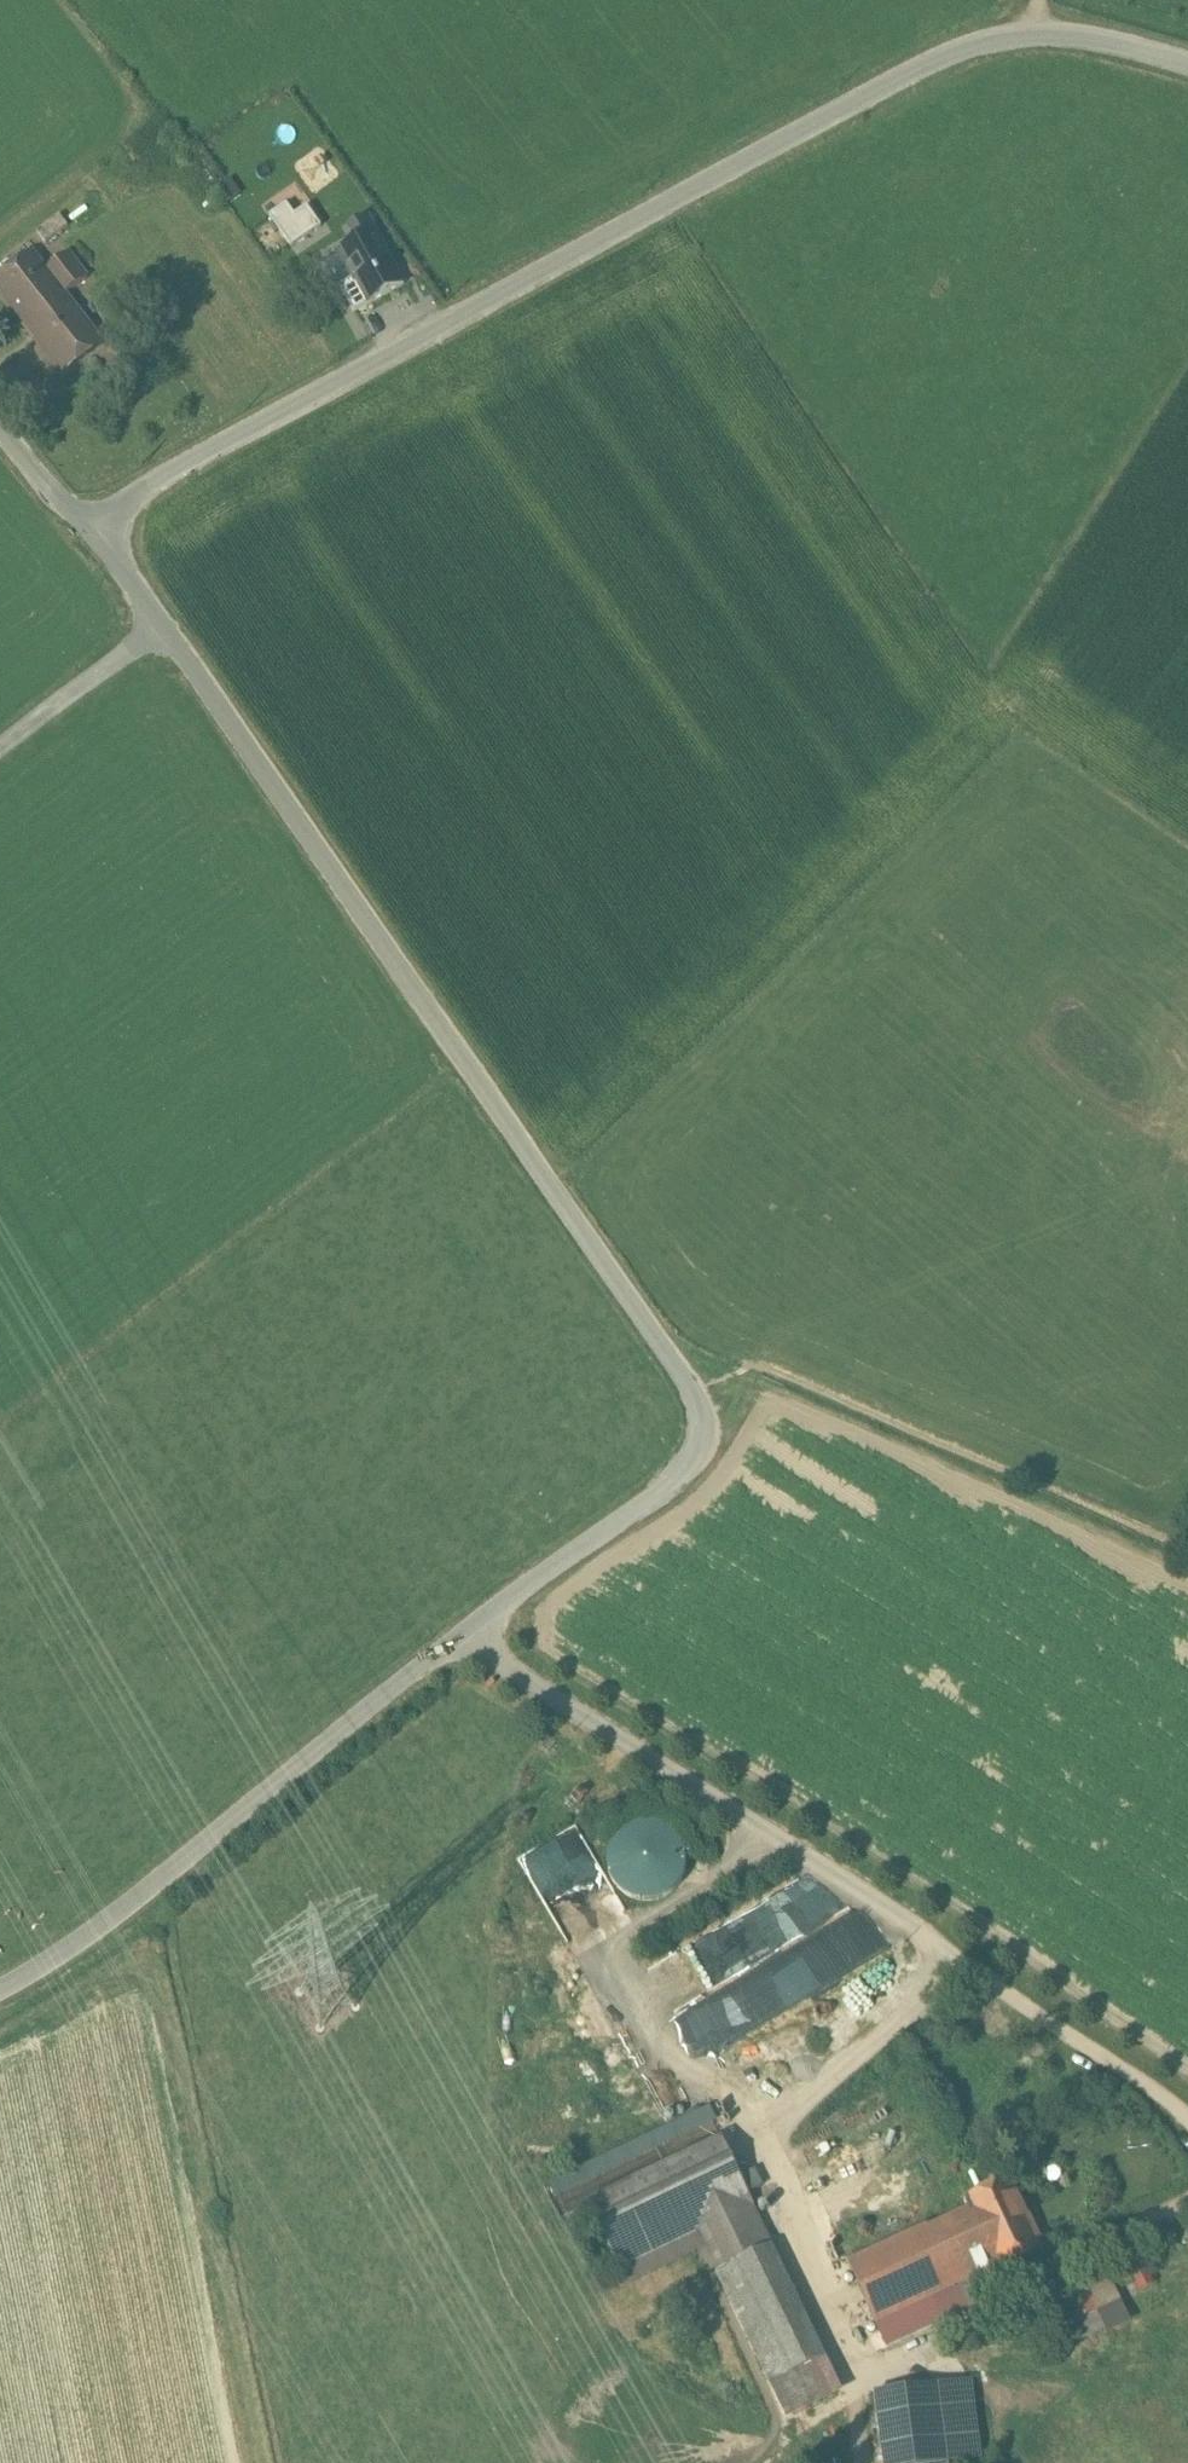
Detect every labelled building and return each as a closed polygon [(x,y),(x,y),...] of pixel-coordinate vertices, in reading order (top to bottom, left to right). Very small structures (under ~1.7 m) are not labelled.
[(287,205),(270,217),(292,248),(322,227),(308,207),(295,216),(287,205)] [(60,215),(37,232),(46,244),(68,227),(60,215)] [(369,221),(352,230),(359,242),(376,233),(369,221)] [(359,242),(340,253),(354,280),(341,287),(354,311),(403,284),(376,233),(359,242)] [(69,254),(46,272),(64,295),(87,278),(69,254)] [(33,255),(0,280),(0,290),(65,373),(102,344),(64,295),(46,272),(33,255)] [(650,1908),(696,1866),(649,1813),(602,1855),(650,1908)] [(729,1980),(837,1927),(816,1883),(708,1937),(729,1980)] [(864,1970),(846,1935),(789,1964),(786,1957),(771,1965),(793,2007),(864,1970)] [(721,2141),(590,2205),(622,2272),(701,2234),(753,2209),(754,2209),(747,2194),(742,2184),(721,2141)] [(941,2147),(869,2180),(855,2151),(850,2141),(803,2163),(821,2203),(840,2245),(920,2207),(930,2227),(969,2209),(965,2201),(966,2201),(941,2147)] [(754,2179),(742,2184),(747,2194),(758,2189),(754,2179)] [(966,2201),(965,2201),(969,2209),(996,2268),(999,2275),(1045,2254),(1010,2180),(966,2201)] [(920,2207),(840,2245),(849,2265),(930,2227),(920,2207)] [(753,2209),(701,2234),(719,2271),(720,2273),(772,2248),(773,2249),(774,2249),(773,2247),(772,2247),(754,2209),(753,2209)] [(930,2227),(849,2265),(876,2323),(932,2297),(956,2286),(996,2268),(969,2209),(930,2227)] [(772,2248),(720,2273),(719,2271),(718,2272),(772,2385),(826,2359),(773,2249),(772,2248)] [(1086,2284),(1060,2297),(1074,2324),(1100,2311),(1086,2284)] [(956,2286),(932,2297),(943,2322),(967,2311),(956,2286)] [(936,2386),(946,2462),(963,2462),(980,2461),(970,2382),(936,2386)] [(877,2394),(886,2462),(946,2462),(936,2386),(877,2394)]
